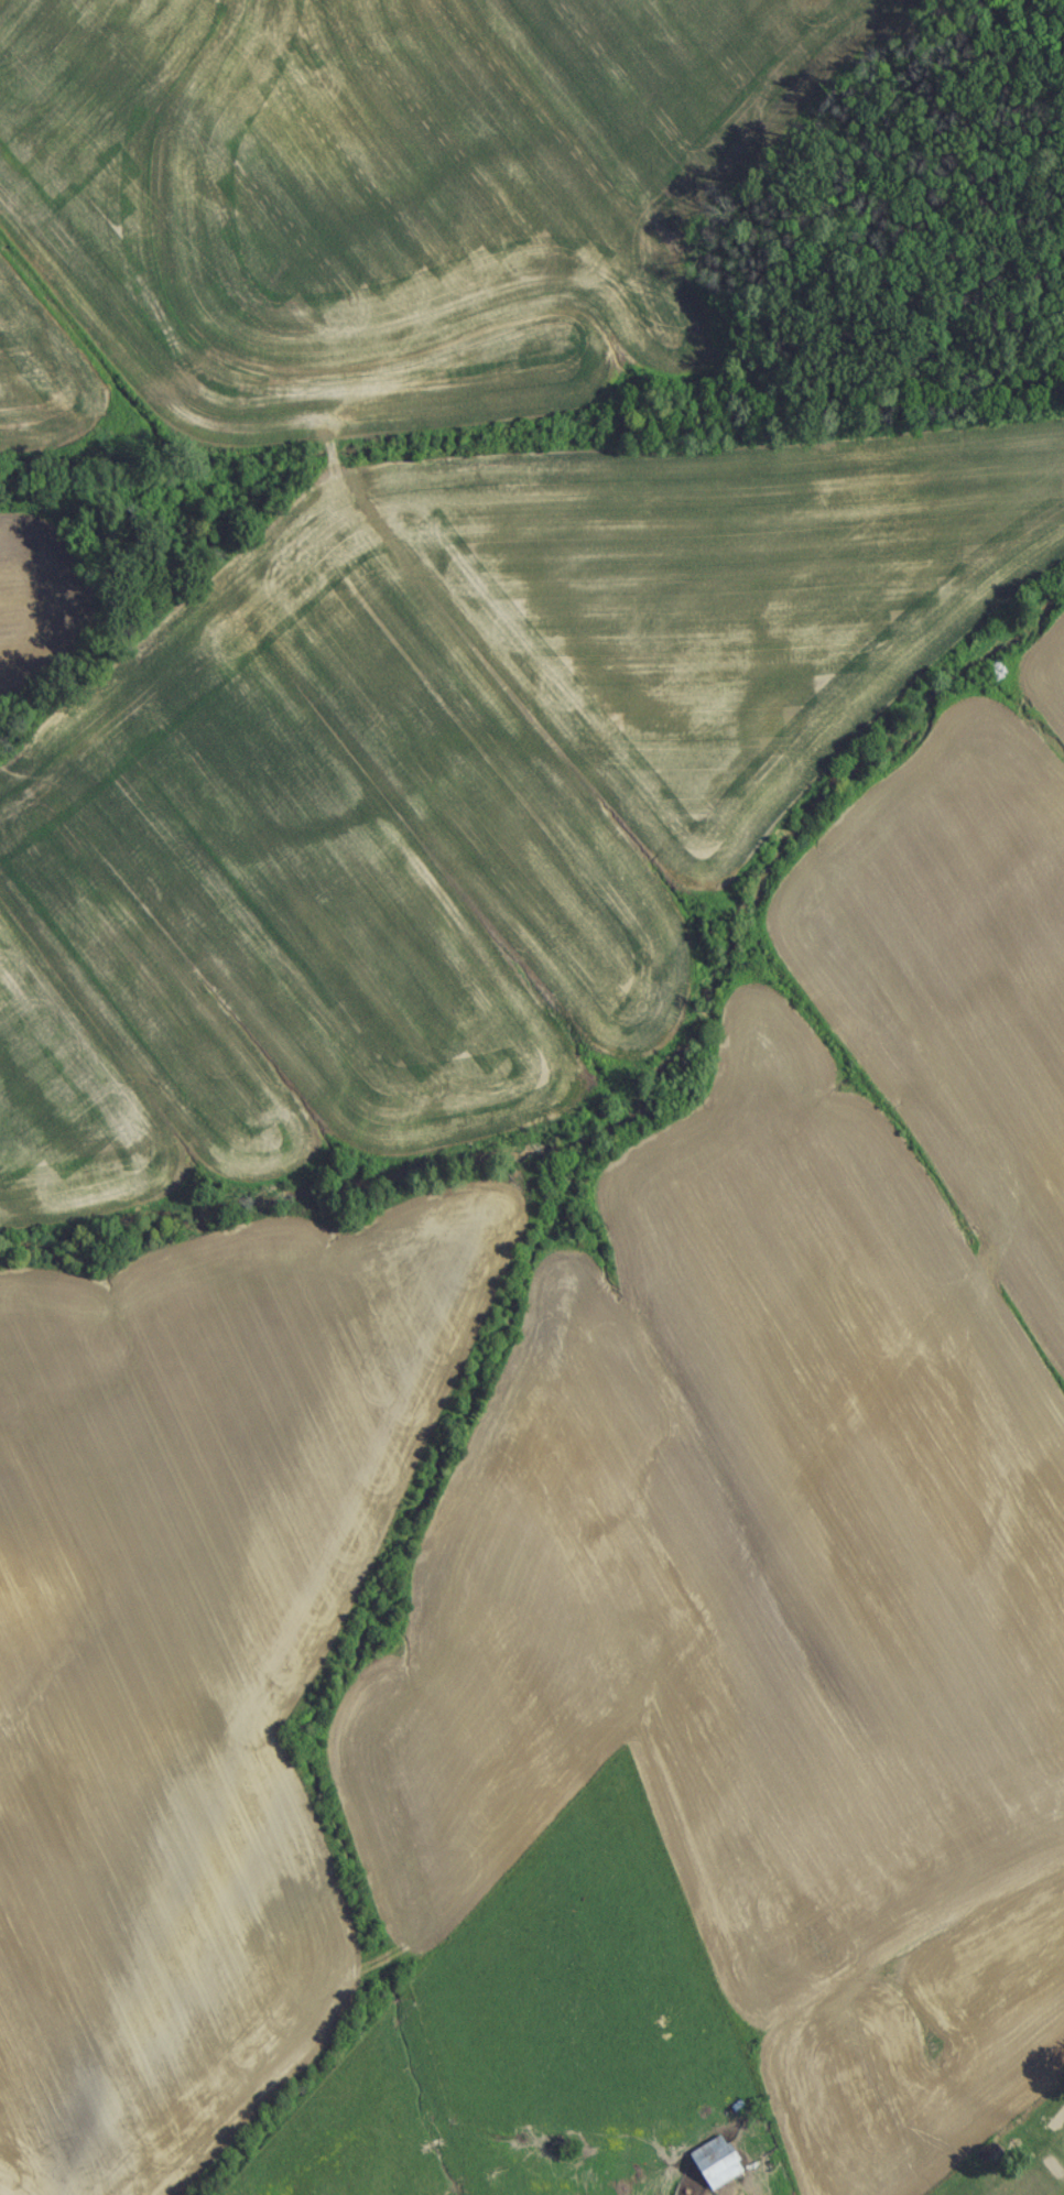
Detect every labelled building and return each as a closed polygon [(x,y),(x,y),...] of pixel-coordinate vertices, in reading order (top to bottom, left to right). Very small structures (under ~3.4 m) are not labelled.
[(745,2176),(714,2194),(704,2194),(685,2163),(723,2140),(745,2176)]
